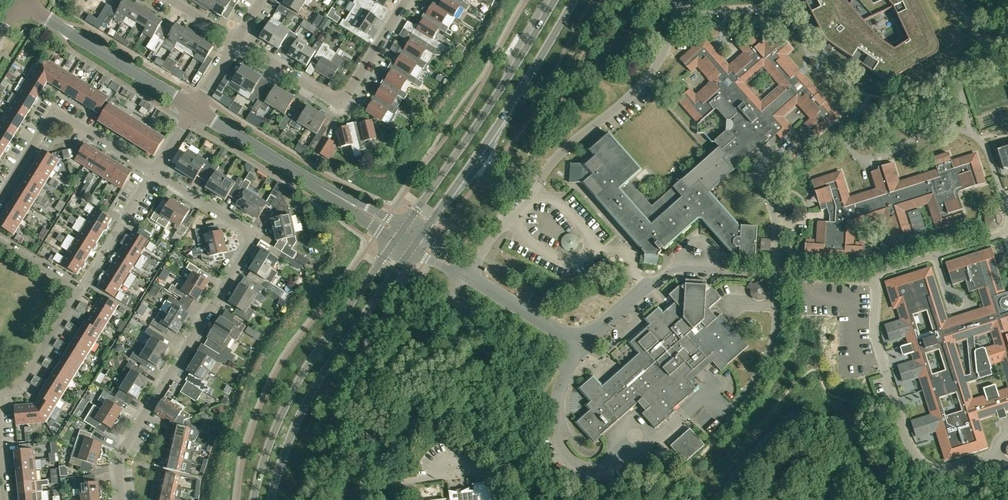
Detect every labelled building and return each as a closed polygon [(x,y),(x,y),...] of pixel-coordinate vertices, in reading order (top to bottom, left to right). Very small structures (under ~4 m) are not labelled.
[(100,5),(99,0),(92,0),(84,2),(86,8),(100,5)] [(123,2),(118,10),(112,7),(104,21),(109,24),(115,15),(116,16),(115,17),(115,21),(119,23),(122,22),(123,20),(124,21),(134,4),(127,0),(124,0),(123,2)] [(202,7),(208,11),(210,9),(213,11),(219,0),(206,0),(202,7)] [(213,11),(222,16),(229,5),(234,8),(239,0),(219,0),(213,11)] [(298,0),(286,0),(283,4),(298,13),(304,4),(298,0)] [(377,17),(369,12),(372,7),(361,0),(355,0),(353,3),(355,4),(350,12),(371,26),(377,17)] [(470,5),(461,0),(444,0),(443,1),(442,1),(438,7),(433,4),(453,16),(460,7),(466,11),(470,5)] [(807,6),(811,13),(824,38),(824,39),(825,40),(826,41),(827,42),(829,43),(828,45),(827,45),(826,45),(825,46),(824,46),(824,47),(823,48),(823,49),(823,50),(824,51),(824,52),(825,52),(826,53),(827,53),(828,53),(829,53),(830,52),(831,51),(831,50),(831,49),(834,47),(835,47),(861,65),(869,70),(880,78),(881,78),(883,79),(884,79),(885,79),(886,80),(887,80),(888,79),(889,79),(891,79),(892,78),(933,55),(935,54),(936,53),(937,52),(937,51),(938,49),(938,48),(938,47),(938,45),(938,44),(937,43),(917,0),(881,0),(873,4),(870,0),(852,0),(849,5),(844,0),(804,0),(807,6)] [(137,6),(134,4),(124,21),(127,22),(129,24),(131,26),(134,27),(137,22),(145,8),(138,4),(137,6)] [(447,26),(453,16),(433,4),(429,10),(430,11),(428,14),(425,12),(421,18),(446,33),(449,35),(452,31),(448,29),(449,27),(447,26)] [(280,5),(277,10),(286,16),(290,10),(280,5)] [(143,32),(143,33),(153,16),(150,14),(152,12),(145,8),(137,22),(146,28),(143,32)] [(363,39),(371,26),(350,12),(345,20),(343,19),(340,25),(363,39)] [(316,14),(311,23),(318,27),(324,19),(316,14)] [(146,47),(152,51),(160,38),(154,35),(162,22),(153,16),(143,33),(152,38),(146,47)] [(415,28),(412,33),(442,52),(446,46),(440,43),(433,38),(439,29),(446,33),(421,18),(423,19),(419,26),(420,26),(418,29),(415,28)] [(269,23),(260,38),(269,43),(278,29),(269,23)] [(166,40),(175,45),(185,29),(176,24),(166,40)] [(283,41),(288,44),(295,33),(281,25),(278,29),(269,43),(279,49),(283,41)] [(188,31),(185,29),(175,45),(175,46),(185,51),(196,33),(189,29),(188,31)] [(114,37),(124,43),(126,39),(116,33),(114,37)] [(191,55),(194,58),(205,41),(202,39),(203,37),(196,33),(185,51),(191,55)] [(288,55),(297,61),(306,46),(309,42),(295,33),(288,44),(292,47),(288,55)] [(440,55),(442,52),(412,33),(408,39),(411,41),(409,44),(408,43),(405,49),(401,47),(427,63),(420,59),(426,49),(433,54),(435,55),(440,55)] [(608,133),(589,150),(594,156),(585,164),(570,163),(569,182),(582,183),(637,244),(638,245),(641,249),(643,251),(644,253),(644,256),(644,264),(658,264),(658,257),(658,254),(661,251),(663,249),(664,248),(698,219),(701,219),(729,250),(730,251),(731,252),(730,258),(739,258),(738,259),(755,260),(757,227),(739,226),(709,192),(754,152),(776,133),(777,134),(781,138),(792,129),(781,117),(797,103),(811,119),(804,124),(815,137),(839,115),(814,88),(799,70),(785,55),(792,49),(781,37),(772,45),(766,38),(759,44),(750,35),(738,46),(744,52),(729,66),(704,38),(680,59),(691,72),(697,66),(711,82),(696,95),(690,89),(677,100),(698,123),(714,109),(717,109),(726,120),(726,130),(715,140),(715,143),(718,147),(684,177),(682,179),(652,206),(637,190),(629,180),(641,170),(608,133)] [(165,42),(160,38),(152,51),(157,54),(165,42)] [(214,47),(205,41),(194,58),(203,63),(198,71),(204,74),(212,62),(206,58),(214,47)] [(312,49),(306,46),(297,61),(307,66),(315,52),(317,53),(321,48),(323,44),(318,42),(315,44),(312,49)] [(315,69),(323,75),(336,53),(328,48),(329,46),(324,43),(323,44),(321,48),(317,53),(314,58),(320,61),(315,69)] [(423,69),(427,63),(401,47),(397,53),(402,56),(400,59),(399,59),(395,65),(391,62),(391,63),(417,79),(417,78),(411,74),(416,65),(423,69)] [(344,58),(336,53),(323,75),(332,80),(337,72),(342,75),(351,60),(345,56),(344,58)] [(49,61),(43,62),(47,81),(51,84),(61,68),(49,61)] [(36,64),(29,75),(45,85),(47,81),(43,62),(36,64)] [(162,67),(167,70),(172,73),(174,69),(170,66),(170,65),(166,62),(162,67)] [(424,83),(417,79),(391,63),(388,68),(392,71),(390,74),(389,74),(386,80),(384,79),(383,79),(408,94),(401,89),(407,80),(414,84),(421,89),(424,83)] [(230,80),(227,86),(238,93),(242,88),(252,71),(242,65),(238,71),(236,76),(232,82),(230,80)] [(51,84),(61,90),(70,74),(61,68),(51,84)] [(242,88),(238,93),(248,99),(253,102),(259,92),(254,89),(258,82),(261,77),(252,71),(242,88)] [(225,77),(216,91),(222,94),(227,86),(230,80),(232,82),(236,76),(228,72),(225,77)] [(80,80),(70,74),(61,90),(71,96),(80,80)] [(23,84),(39,94),(45,85),(29,75),(23,84)] [(408,94),(383,79),(380,85),(383,86),(381,90),(380,89),(376,95),(374,94),(398,109),(392,105),(398,95),(404,99),(408,94)] [(89,85),(80,80),(71,96),(80,102),(89,85)] [(121,86),(113,81),(109,87),(117,92),(121,86)] [(23,84),(18,94),(34,104),(39,94),(23,84)] [(89,107),(98,91),(89,85),(80,102),(89,107)] [(275,108),(285,92),(275,86),(265,102),(275,108)] [(127,97),(130,92),(124,88),(121,93),(127,97)] [(108,97),(98,91),(89,107),(99,113),(108,97)] [(136,95),(130,92),(127,97),(132,101),(136,95)] [(295,98),(285,92),(275,108),(284,114),(295,98)] [(12,103),(28,113),(34,104),(18,94),(12,103)] [(398,109),(374,94),(370,100),(374,102),(372,105),(371,104),(366,111),(382,121),(388,110),(395,115),(398,109)] [(257,113),(263,103),(258,99),(252,109),(257,113)] [(145,109),(148,103),(143,100),(139,105),(145,109)] [(12,103),(6,112),(22,122),(28,113),(12,103)] [(154,107),(148,103),(145,109),(150,112),(154,107)] [(98,121),(108,127),(119,110),(109,104),(98,121)] [(301,117),(295,114),(289,124),(298,130),(302,125),(307,128),(317,112),(308,106),(301,117)] [(128,115),(119,110),(108,127),(117,133),(128,115)] [(163,120),(166,115),(161,111),(157,117),(163,120)] [(317,112),(307,128),(317,134),(309,146),(314,150),(325,132),(320,129),(327,118),(325,117),(326,115),(326,114),(325,112),(322,111),(321,111),(319,111),(319,112),(317,112)] [(0,122),(16,132),(22,122),(6,112),(0,122)] [(126,138),(137,121),(128,115),(117,133),(126,138)] [(172,118),(166,115),(163,120),(169,124),(172,118)] [(284,129),(290,119),(285,116),(279,126),(284,129)] [(146,127),(137,121),(126,138),(135,144),(146,127)] [(360,121),(353,123),(360,150),(366,149),(364,141),(376,138),(372,121),(364,122),(364,124),(360,125),(360,121)] [(0,123),(0,134),(10,141),(16,132),(0,122),(0,123)] [(352,144),(354,152),(355,157),(361,156),(360,150),(353,123),(347,124),(348,128),(344,129),(344,127),(336,129),(340,147),(352,144)] [(155,132),(146,127),(135,144),(144,150),(155,132)] [(155,132),(144,150),(154,156),(165,138),(155,132)] [(10,141),(0,134),(0,147),(5,150),(10,141)] [(399,134),(393,137),(395,144),(402,141),(399,134)] [(325,157),(332,146),(334,143),(325,136),(316,151),(325,157)] [(183,143),(177,153),(183,157),(176,169),(185,175),(195,159),(197,154),(188,149),(190,147),(183,143)] [(75,159),(84,165),(94,149),(85,144),(75,159)] [(997,150),(1003,170),(1007,168),(1007,146),(997,150)] [(222,148),(219,155),(224,158),(228,152),(222,148)] [(94,171),(104,155),(94,149),(84,165),(94,171)] [(43,150),(38,158),(54,168),(59,160),(43,150)] [(805,243),(804,255),(864,259),(864,247),(864,242),(855,242),(855,246),(853,246),(854,227),(882,218),(888,239),(910,232),(909,229),(912,228),(914,236),(926,232),(919,209),(907,213),(911,224),(908,225),(904,211),(928,203),(936,229),(966,220),(958,195),(955,196),(954,193),(956,188),(959,187),(960,190),(974,186),(979,185),(985,183),(976,153),(951,161),(949,153),(933,158),(937,170),(899,182),(893,162),(881,166),(882,170),(879,171),(878,169),(871,171),(874,182),(878,181),(881,188),(877,189),(849,198),(841,172),(811,181),(814,187),(815,192),(819,206),(821,210),(827,208),(829,215),(829,222),(818,221),(817,244),(814,244),(814,239),(806,239),(805,243)] [(94,171),(103,177),(113,161),(104,155),(94,171)] [(48,177),(54,168),(38,158),(33,167),(48,177)] [(207,172),(208,172),(214,162),(208,158),(206,160),(204,159),(202,160),(200,162),(195,159),(185,175),(194,180),(202,169),(207,172)] [(103,177),(112,182),(122,166),(113,161),(103,177)] [(220,166),(214,162),(208,172),(207,173),(213,176),(206,188),(215,194),(226,177),(216,171),(220,166)] [(112,182),(122,188),(132,172),(122,166),(112,182)] [(48,177),(33,167),(27,177),(43,187),(48,177)] [(251,182),(255,176),(250,172),(244,181),(239,189),(244,192),(236,205),(242,209),(241,210),(246,213),(256,196),(246,190),(251,182)] [(27,177),(21,186),(37,196),(43,187),(27,177)] [(238,191),(239,189),(244,181),(238,178),(235,183),(226,177),(215,194),(225,200),(232,188),(238,191)] [(790,193),(789,180),(780,181),(781,194),(790,193)] [(31,205),(37,196),(21,186),(15,195),(31,205)] [(284,186),(279,194),(286,197),(290,190),(284,186)] [(279,194),(276,198),(271,206),(277,209),(283,199),(284,197),(279,194)] [(25,214),(31,205),(15,195),(10,205),(25,214)] [(271,206),(276,198),(271,195),(266,202),(256,196),(246,213),(251,215),(252,214),(258,218),(265,207),(269,209),(271,206)] [(151,219),(156,222),(157,222),(159,218),(162,220),(161,225),(166,228),(170,221),(181,203),(178,201),(175,202),(171,199),(164,211),(158,207),(151,219)] [(91,215),(89,218),(109,230),(110,228),(109,225),(107,224),(111,218),(83,200),(81,204),(86,207),(84,210),(87,212),(91,215)] [(184,205),(181,203),(170,221),(176,224),(174,228),(177,230),(175,233),(182,237),(189,226),(182,222),(190,210),(185,208),(184,205)] [(4,214),(20,224),(25,214),(10,205),(4,214)] [(293,225),(301,224),(299,217),(291,219),(288,206),(283,208),(285,216),(279,217),(272,219),(274,230),(293,225)] [(20,224),(4,214),(0,220),(0,226),(13,234),(20,224)] [(80,233),(78,236),(97,248),(98,247),(98,244),(96,243),(100,237),(77,223),(78,220),(74,217),(71,223),(75,225),(73,229),(80,233)] [(105,232),(108,231),(109,230),(89,218),(87,221),(80,217),(78,220),(77,223),(100,237),(103,231),(105,232)] [(301,224),(293,225),(274,230),(277,241),(286,239),(287,242),(281,252),(282,252),(290,257),(291,258),(293,259),(297,252),(292,249),(297,241),(294,232),(302,230),(301,224)] [(205,240),(207,246),(227,241),(226,237),(224,236),(222,231),(209,234),(207,227),(195,230),(197,237),(200,236),(201,241),(205,240)] [(133,231),(130,236),(129,238),(127,237),(124,237),(123,239),(143,251),(145,247),(152,252),(153,249),(159,252),(161,249),(133,231)] [(579,244),(579,242),(579,241),(579,239),(578,238),(577,237),(576,236),(575,235),(574,234),(573,234),(571,234),(570,234),(568,234),(567,234),(566,235),(565,236),(564,237),(563,239),(563,240),(562,241),(562,243),(563,244),(563,246),(564,247),(565,248),(566,249),(567,250),(568,250),(570,250),(571,251),(572,250),(574,250),(575,249),(576,248),(577,247),(578,246),(579,245),(579,244)] [(65,241),(88,255),(92,249),(94,250),(96,250),(97,248),(78,236),(76,239),(69,235),(67,239),(65,241)] [(69,251),(67,255),(86,266),(87,265),(86,262),(85,261),(88,255),(65,241),(67,239),(63,236),(60,241),(64,244),(62,247),(69,251)] [(141,254),(143,251),(123,239),(122,240),(123,243),(125,244),(121,250),(144,264),(142,267),(146,269),(149,264),(146,262),(148,258),(141,254)] [(771,239),(761,239),(761,249),(770,250),(771,239)] [(228,245),(227,241),(207,246),(208,252),(201,254),(202,260),(207,263),(215,261),(214,255),(227,252),(226,247),(228,245)] [(287,263),(290,257),(282,252),(281,252),(271,245),(267,252),(262,249),(256,259),(272,269),(278,259),(279,258),(287,263)] [(960,319),(960,321),(956,322),(956,320),(944,324),(941,312),(944,311),(938,293),(930,268),(886,282),(894,308),(897,307),(902,320),(894,323),(885,325),(888,336),(897,333),(898,338),(906,336),(908,340),(910,339),(911,343),(909,344),(901,346),(904,355),(912,353),(914,352),(915,356),(913,357),(914,361),(906,363),(898,366),(901,376),(910,374),(911,379),(919,377),(923,390),(925,394),(931,415),(919,419),(911,421),(914,432),(922,429),(924,434),(936,431),(942,450),(945,460),(986,447),(983,437),(977,420),(997,413),(998,417),(1004,415),(1003,411),(1005,411),(1007,410),(1007,389),(997,393),(986,396),(972,401),(966,382),(978,379),(977,374),(991,369),(990,365),(1001,361),(1007,384),(1007,292),(1004,293),(993,258),(994,258),(992,248),(967,256),(945,263),(952,284),(965,280),(969,291),(979,288),(982,300),(985,299),(989,310),(981,313),(960,319)] [(113,256),(112,257),(131,269),(133,266),(140,270),(142,267),(144,264),(121,250),(117,256),(116,255),(113,256)] [(85,268),(86,266),(67,255),(65,258),(58,253),(55,257),(52,255),(48,260),(52,262),(54,260),(77,274),(81,268),(82,269),(85,268)] [(1007,262),(1004,254),(996,256),(999,264),(1007,262)] [(129,272),(131,269),(112,257),(111,259),(112,261),(113,262),(110,268),(133,283),(131,285),(135,288),(138,282),(134,280),(136,277),(129,272)] [(266,280),(272,269),(256,259),(250,270),(254,272),(250,279),(262,286),(266,279),(266,280)] [(187,281),(205,292),(207,289),(206,286),(209,282),(197,275),(201,269),(190,263),(187,268),(193,272),(187,281)] [(102,274),(101,275),(120,287),(122,284),(129,289),(131,285),(133,283),(110,268),(106,274),(104,273),(102,274)] [(118,291),(120,287),(101,275),(100,277),(100,280),(102,281),(98,287),(127,305),(129,301),(123,298),(125,295),(118,291)] [(298,284),(299,284),(302,282),(302,279),(302,278),(299,275),(294,277),(294,282),(298,284)] [(669,295),(674,301),(675,302),(663,313),(658,308),(645,319),(650,324),(630,342),(642,356),(604,389),(593,376),(579,388),(591,401),(586,405),(590,409),(576,422),(584,430),(590,425),(600,436),(642,399),(649,407),(642,413),(655,428),(675,411),(673,409),(696,388),(686,376),(714,351),(727,365),(749,346),(720,314),(716,318),(709,309),(721,298),(711,287),(709,288),(706,285),(706,281),(685,280),(685,284),(682,287),(680,285),(669,295)] [(203,295),(205,292),(187,281),(184,287),(177,283),(175,286),(174,286),(171,286),(169,290),(183,298),(186,293),(198,301),(200,296),(203,295)] [(766,298),(767,297),(768,294),(769,292),(769,289),(768,287),(766,285),(765,283),(762,282),(760,282),(758,282),(755,283),(754,284),(753,285),(752,286),(751,288),(750,289),(750,291),(750,293),(751,296),(753,298),(754,299),(756,300),(759,301),(761,300),(764,300),(766,298)] [(253,291),(243,285),(241,284),(235,293),(252,303),(255,298),(259,301),(260,301),(261,301),(262,301),(263,301),(264,301),(265,300),(266,300),(266,299),(269,294),(256,286),(253,291)] [(229,303),(237,308),(241,310),(238,315),(248,321),(254,312),(248,308),(252,303),(235,293),(229,303)] [(97,303),(113,313),(118,304),(102,295),(97,303)] [(160,310),(161,310),(167,314),(183,324),(189,314),(177,307),(181,302),(170,296),(167,301),(165,301),(160,310)] [(107,322),(113,313),(97,303),(91,312),(107,322)] [(183,324),(167,314),(161,310),(155,320),(154,319),(151,324),(162,332),(166,326),(177,334),(183,324)] [(85,322),(101,331),(107,322),(91,312),(85,322)] [(230,323),(221,317),(220,317),(214,327),(228,336),(233,339),(235,340),(238,340),(246,326),(233,318),(230,323)] [(96,341),(101,331),(85,322),(80,331),(96,341)] [(233,339),(228,336),(214,327),(208,337),(217,343),(214,348),(223,354),(233,339)] [(157,340),(160,335),(148,328),(145,333),(152,337),(146,347),(163,357),(169,347),(157,340)] [(74,340),(90,350),(96,341),(80,331),(74,340)] [(257,331),(253,337),(257,340),(261,334),(257,331)] [(84,359),(90,350),(74,340),(68,350),(84,359)] [(117,344),(114,349),(119,352),(122,347),(117,344)] [(157,366),(163,357),(146,347),(141,356),(133,352),(130,357),(142,364),(145,359),(157,366)] [(204,355),(202,353),(199,352),(193,361),(209,371),(220,354),(209,347),(204,355)] [(84,359),(68,350),(62,359),(78,369),(84,359)] [(73,378),(78,369),(62,359),(57,368),(73,378)] [(129,374),(126,380),(143,390),(148,380),(136,373),(140,367),(129,361),(123,371),(129,374)] [(213,374),(209,371),(193,361),(187,371),(192,374),(188,382),(203,391),(206,386),(213,374)] [(73,378),(57,368),(51,377),(67,387),(73,378)] [(61,396),(67,387),(51,377),(45,387),(61,396)] [(130,395),(133,397),(137,399),(143,390),(126,380),(116,396),(126,402),(130,395)] [(187,381),(184,387),(194,393),(191,398),(196,402),(203,391),(188,382),(187,381)] [(206,386),(203,391),(209,395),(212,390),(206,386)] [(55,406),(61,396),(45,387),(39,396),(55,406)] [(194,393),(184,387),(180,392),(191,398),(194,393)] [(105,404),(101,409),(119,420),(121,417),(120,414),(123,410),(111,403),(115,397),(104,390),(98,400),(105,404)] [(35,404),(46,422),(55,406),(39,396),(35,404)] [(154,412),(164,418),(175,401),(173,399),(171,402),(164,397),(154,412)] [(225,405),(229,400),(225,397),(221,402),(225,405)] [(164,418),(173,424),(179,415),(185,420),(189,418),(191,415),(182,410),(185,407),(175,401),(164,418)] [(27,423),(46,422),(35,404),(25,405),(27,423)] [(224,404),(213,409),(216,416),(227,411),(224,404)] [(14,406),(16,424),(27,423),(25,405),(14,406)] [(119,420),(101,409),(95,405),(91,411),(85,421),(96,428),(100,421),(112,428),(114,424),(117,423),(119,420)] [(185,420),(179,415),(173,424),(171,435),(191,440),(192,437),(196,438),(201,431),(192,424),(191,429),(184,427),(185,420)] [(684,463),(703,446),(689,429),(669,446),(684,463)] [(75,446),(82,449),(102,455),(103,452),(102,449),(103,444),(90,440),(92,434),(80,430),(75,446)] [(171,435),(169,446),(186,450),(188,442),(191,443),(191,440),(171,435)] [(82,449),(75,446),(69,463),(81,467),(83,461),(96,465),(98,460),(101,459),(102,455),(82,449)] [(187,462),(191,463),(192,463),(192,460),(190,460),(192,452),(186,450),(169,446),(166,457),(187,462)] [(16,461),(34,459),(33,448),(14,450),(16,461)] [(191,463),(187,462),(166,457),(164,468),(186,473),(188,466),(190,466),(191,463)] [(35,470),(34,459),(16,461),(17,472),(35,470)] [(37,481),(35,470),(17,472),(18,483),(37,481)] [(163,472),(160,483),(181,488),(181,485),(178,484),(180,476),(163,472)] [(99,487),(98,482),(85,483),(84,477),(71,479),(73,490),(80,489),(81,495),(101,493),(101,489),(99,487)] [(19,494),(38,492),(42,491),(43,491),(42,486),(49,485),(48,480),(37,481),(18,483),(19,494)] [(491,490),(495,489),(494,482),(496,482),(496,481),(472,484),(472,485),(473,485),(474,490),(469,490),(469,489),(469,488),(461,492),(461,493),(457,493),(458,493),(458,492),(449,491),(449,492),(450,499),(492,499),(491,490)] [(180,490),(181,488),(160,483),(158,494),(175,498),(177,490),(180,490)] [(19,494),(20,499),(43,499),(42,491),(38,492),(19,494)]
